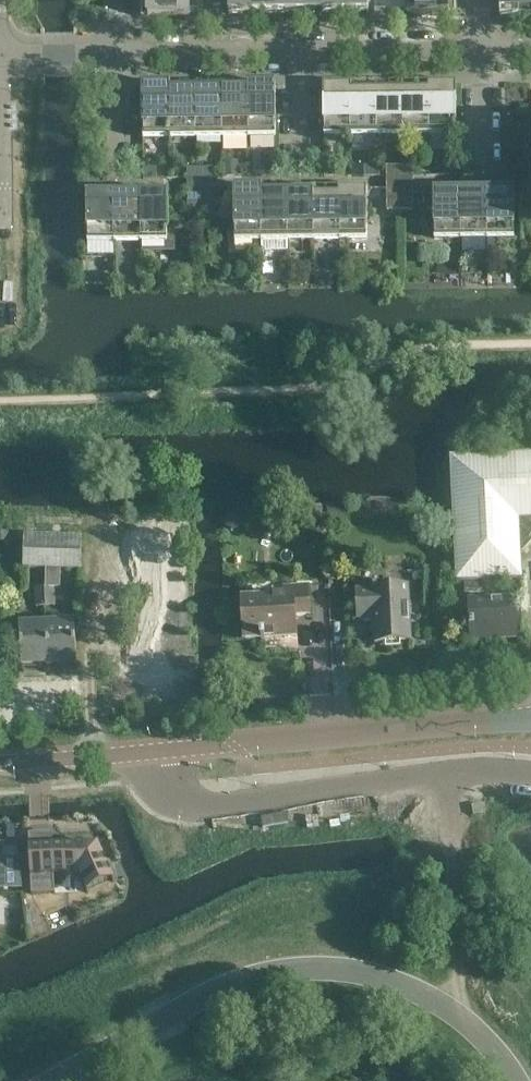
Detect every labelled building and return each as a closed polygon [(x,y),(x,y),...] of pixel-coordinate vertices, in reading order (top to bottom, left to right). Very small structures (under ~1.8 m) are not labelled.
[(190,0),(142,0),(142,18),(190,17),(190,0)] [(249,0),(229,0),(229,14),(249,14),(249,0)] [(275,0),(249,0),(249,14),(276,14),(275,0)] [(294,0),(275,0),(276,14),(295,14),(294,0)] [(321,0),(294,0),(295,14),(321,13),(321,0)] [(340,0),(321,0),(321,13),(340,13),(340,0)] [(368,0),(340,0),(340,13),(368,13),(368,0)] [(455,0),(407,0),(408,15),(455,15),(455,0)] [(519,0),(500,0),(500,18),(510,18),(519,17),(519,0)] [(519,17),(530,17),(530,0),(519,0),(519,17)] [(388,18),(388,9),(375,10),(375,18),(388,18)] [(222,20),(222,13),(222,11),(209,11),(209,20),(222,20)] [(457,136),(456,84),(428,84),(428,89),(429,89),(429,136),(457,136)] [(351,137),(351,90),(352,90),(352,85),(323,85),(324,137),(351,137)] [(276,137),(275,86),(247,86),(247,91),(248,91),(249,138),(276,137)] [(170,139),(170,92),(171,92),(171,87),(142,87),(143,139),(170,139)] [(429,89),(428,89),(426,89),(426,90),(420,90),(420,89),(403,90),(403,136),(429,136),(429,89)] [(377,136),(377,90),(374,90),(374,91),(368,91),(368,90),(352,90),(351,90),(351,137),(377,136)] [(403,136),(403,90),(400,90),(394,90),(377,90),(377,136),(403,136)] [(248,91),(247,91),(245,91),(245,92),(239,92),(239,91),(222,92),(222,138),(249,138),(248,91)] [(196,138),(196,92),(193,92),(187,93),(187,92),(171,92),(170,92),(170,139),(196,138)] [(222,138),(222,92),(219,92),(213,92),(196,92),(196,138),(222,138)] [(457,176),(457,166),(444,167),(444,176),(457,176)] [(378,177),(378,167),(364,167),(364,177),(378,177)] [(400,176),(400,167),(387,167),(387,176),(400,176)] [(413,176),(413,167),(400,167),(400,176),(413,176)] [(276,178),(276,168),(263,168),(263,178),(276,178)] [(337,177),(337,168),(324,168),(324,178),(337,177)] [(157,179),(157,169),(143,170),(143,179),(157,179)] [(201,178),(200,169),(187,169),(187,178),(201,178)] [(214,178),(214,169),(200,169),(201,178),(214,178)] [(400,184),(400,176),(387,176),(387,185),(400,184)] [(413,184),(413,176),(400,176),(400,184),(413,184)] [(201,187),(201,178),(187,178),(187,187),(201,187)] [(214,186),(214,179),(214,178),(201,178),(201,187),(214,186)] [(400,193),(400,184),(387,185),(387,193),(400,193)] [(413,193),(413,184),(400,184),(400,193),(413,193)] [(214,195),(214,190),(214,186),(201,187),(201,195),(214,195)] [(201,195),(201,187),(187,187),(187,196),(201,195)] [(367,225),(367,189),(338,189),(338,194),(339,194),(340,240),(352,240),(367,240),(367,225)] [(262,241),(261,195),(262,195),(262,190),(234,190),(234,227),(235,227),(235,241),(250,241),(262,241)] [(487,239),(487,192),(461,193),(461,239),(487,239)] [(514,224),(514,192),(487,192),(487,239),(499,239),(499,238),(514,238),(514,224)] [(400,202),(400,193),(387,193),(387,202),(400,202)] [(413,202),(413,193),(400,193),(400,202),(413,202)] [(461,239),(461,193),(433,193),(434,224),(434,239),(449,239),(461,239)] [(314,241),(314,194),(311,194),(311,195),(305,195),(305,194),(287,195),(288,241),(314,241)] [(339,194),(338,194),(337,194),(337,195),(331,195),(331,194),(314,194),(314,241),(340,240),(339,194)] [(201,204),(201,195),(187,196),(187,204),(201,204)] [(214,204),(214,195),(201,195),(201,204),(214,204)] [(288,241),(287,195),(285,195),(278,195),(262,195),(261,195),(262,241),(288,241)] [(115,243),(114,196),(87,197),(87,228),(88,228),(88,243),(102,243),(115,243)] [(141,243),(140,196),(114,196),(115,243),(141,243)] [(168,227),(167,196),(140,196),(141,243),(141,252),(174,252),(174,228),(168,227)] [(450,458),(456,583),(523,580),(522,551),(530,541),(530,454),(450,458)] [(80,570),(81,537),(25,536),(24,568),(46,569),(46,588),(54,588),(54,589),(60,588),(61,570),(80,570)] [(309,616),(308,585),(292,586),(292,595),(242,598),(245,640),(296,637),(295,617),(309,616)] [(411,643),(408,587),(377,588),(377,586),(373,586),(373,588),(372,588),(372,591),(356,592),(357,619),(374,619),(375,645),(386,644),(386,649),(401,649),(400,643),(411,643)] [(46,607),(45,588),(35,589),(36,608),(46,607)] [(55,607),(54,589),(54,588),(46,588),(45,588),(46,607),(55,607)] [(521,638),(520,609),(519,598),(469,601),(471,640),(521,638)] [(77,663),(74,623),(47,625),(49,665),(77,663)] [(49,665),(47,625),(19,626),(22,667),(49,665)] [(472,806),(474,817),(483,815),(481,805),(472,806)] [(31,849),(29,849),(30,878),(79,876),(85,891),(113,879),(102,856),(98,846),(87,846),(76,846),(31,849)]
